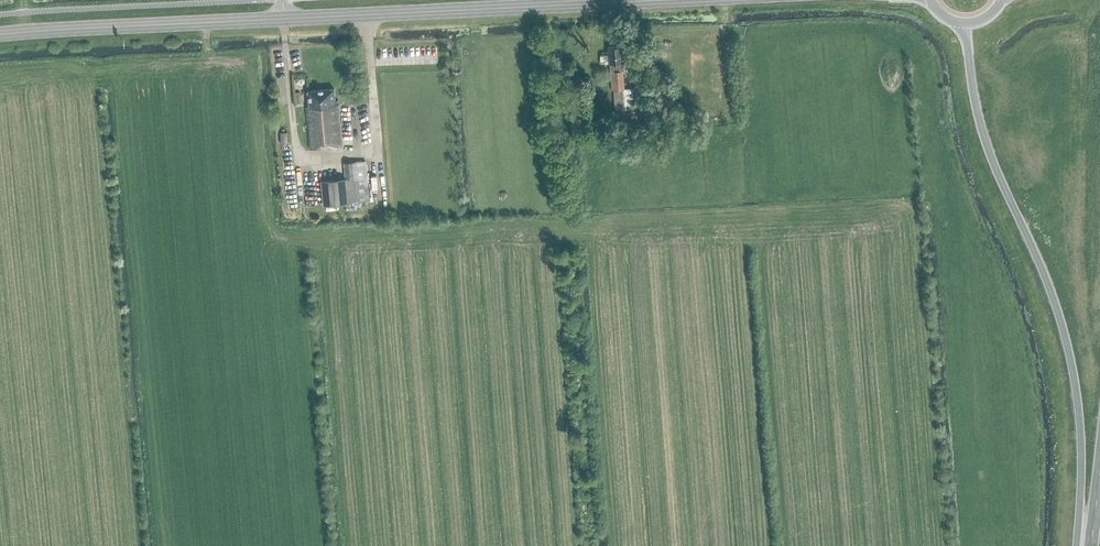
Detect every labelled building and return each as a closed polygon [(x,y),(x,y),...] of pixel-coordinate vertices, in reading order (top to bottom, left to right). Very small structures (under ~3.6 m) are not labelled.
[(608,46),(608,63),(612,63),(617,129),(644,127),(645,118),(656,117),(654,109),(645,109),(644,87),(633,86),(634,88),(624,89),(623,46),(608,46)] [(308,107),(311,149),(344,147),(340,100),(336,100),(335,89),(309,91),(311,107),(308,107)] [(288,143),(287,132),(279,133),(281,144),(288,143)] [(366,200),(362,161),(344,163),(345,178),(321,180),(324,206),(357,203),(356,202),(366,200)]
